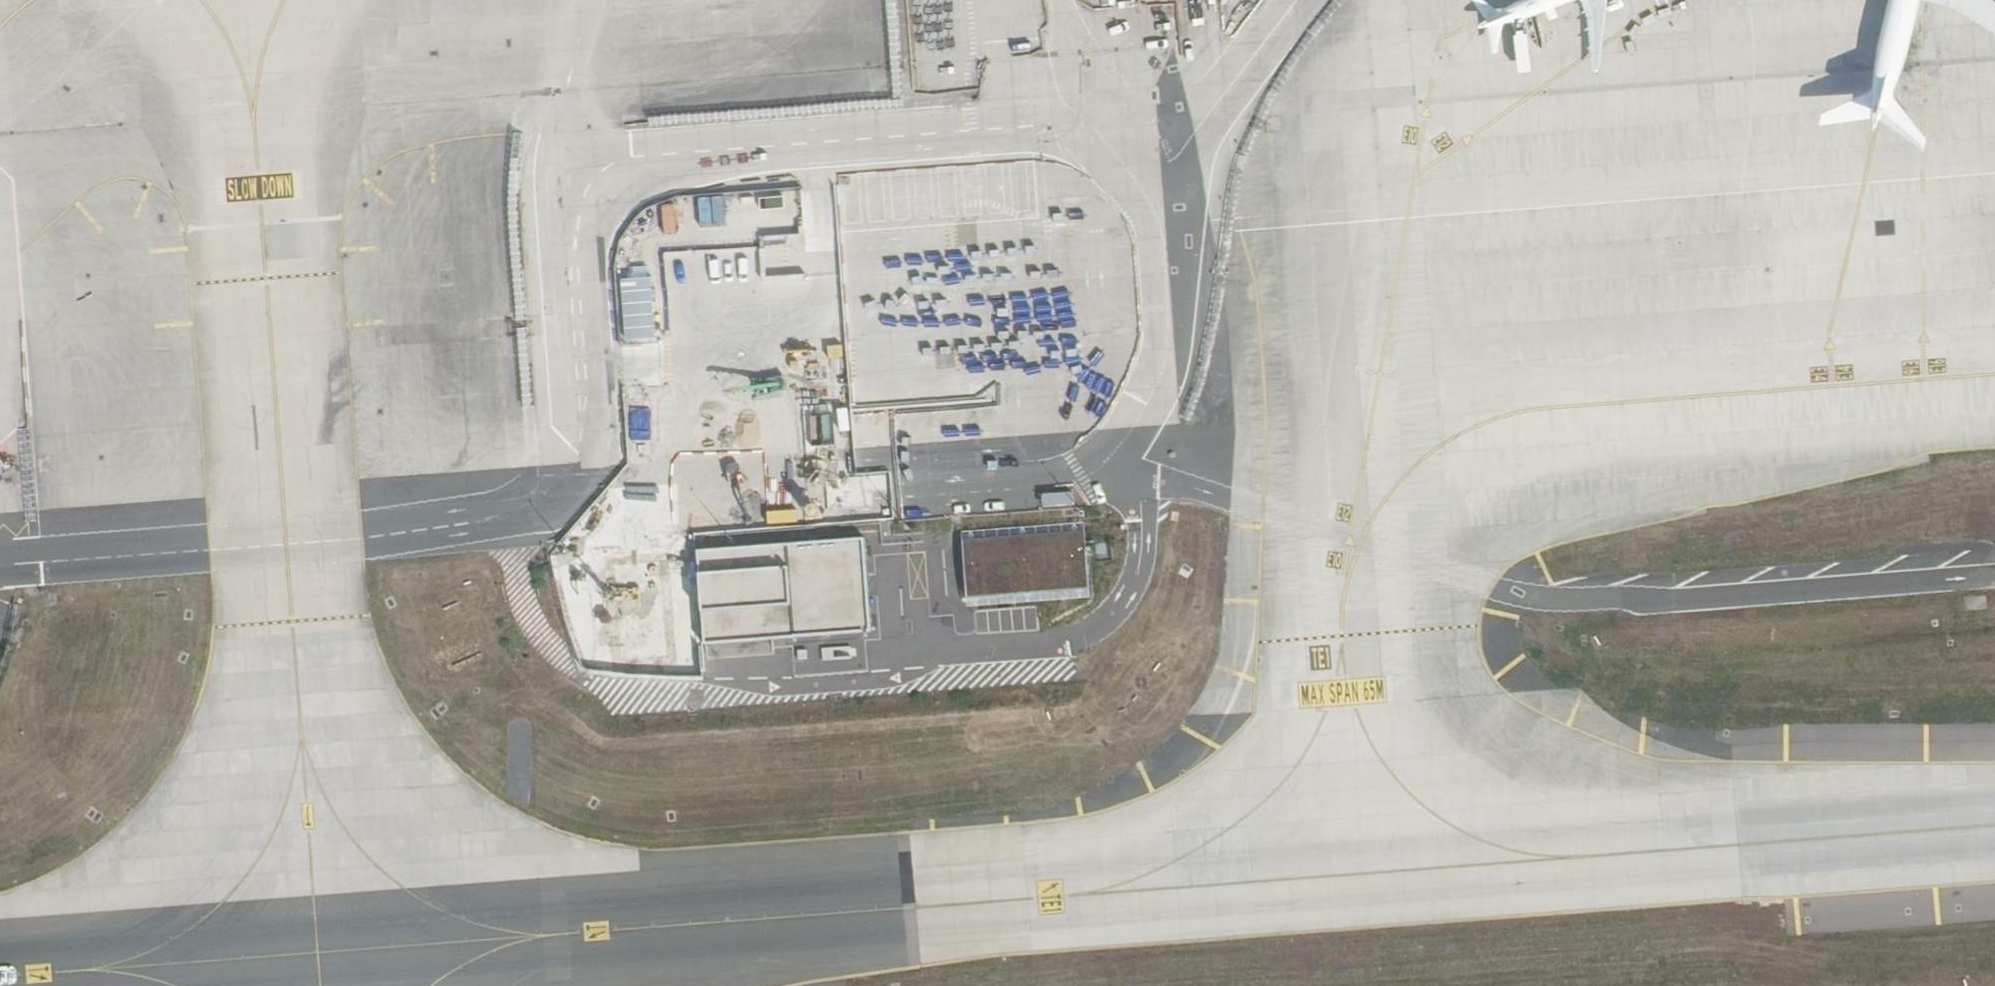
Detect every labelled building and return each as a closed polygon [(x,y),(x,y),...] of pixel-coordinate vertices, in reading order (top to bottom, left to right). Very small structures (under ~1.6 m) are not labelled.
[(1090,597),(1086,535),(962,542),(965,604),(1090,597)] [(864,537),(694,548),(701,646),(871,636),(864,537)]
